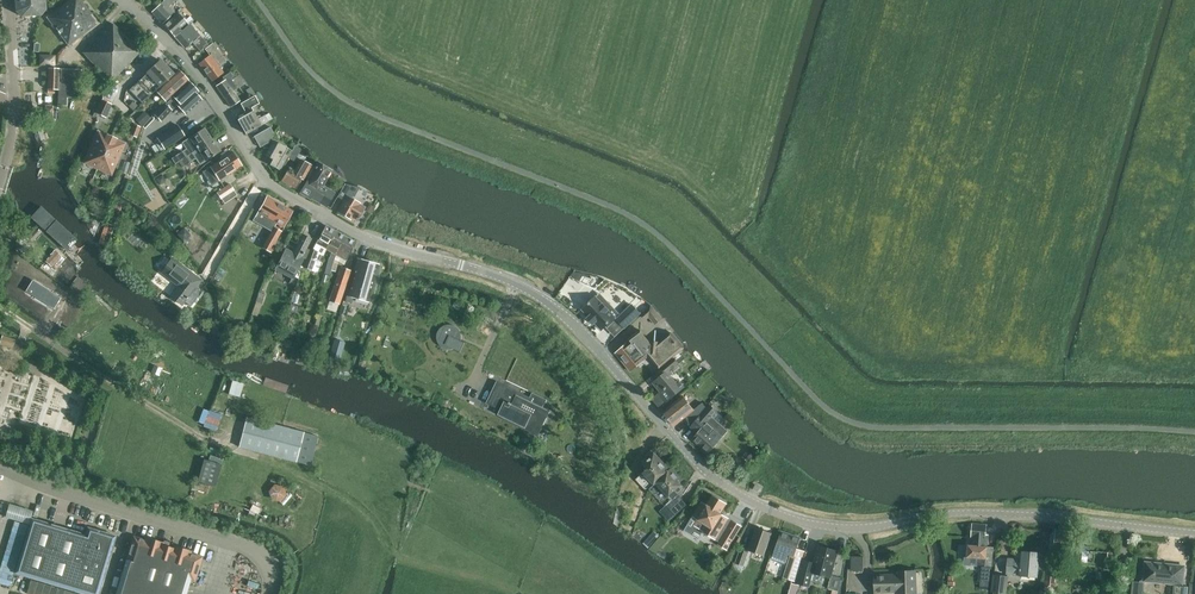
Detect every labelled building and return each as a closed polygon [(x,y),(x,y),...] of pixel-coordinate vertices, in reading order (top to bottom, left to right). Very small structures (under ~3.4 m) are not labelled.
[(16,11),(22,16),(41,15),(46,9),(45,0),(15,0),(16,11)] [(97,24),(96,23),(91,15),(92,14),(81,0),(70,0),(47,18),(69,45),(97,24)] [(163,24),(175,12),(169,6),(175,0),(164,0),(163,0),(164,1),(152,12),(163,24)] [(190,23),(190,24),(194,20),(190,16),(186,21),(179,13),(165,25),(175,36),(190,23)] [(112,80),(141,51),(113,23),(83,53),(103,74),(104,73),(112,80)] [(209,44),(190,24),(175,37),(185,49),(193,42),(201,51),(209,44)] [(212,81),(224,72),(220,66),(226,61),(213,43),(205,49),(210,55),(199,64),(212,81)] [(160,88),(174,74),(161,60),(146,73),(147,74),(129,90),(143,103),(159,87),(160,88)] [(48,68),(47,89),(59,90),(60,68),(48,68)] [(79,98),(81,69),(60,68),(59,90),(58,106),(67,106),(68,98),(79,98)] [(159,89),(156,91),(166,102),(174,94),(186,83),(185,82),(189,78),(181,70),(159,89)] [(231,107),(241,101),(234,91),(238,88),(231,78),(234,77),(231,72),(223,77),(225,80),(216,85),(231,107)] [(165,103),(155,114),(162,120),(173,109),(177,105),(186,114),(202,100),(197,95),(200,93),(190,82),(187,85),(166,104),(165,103)] [(255,94),(251,87),(246,90),(251,97),(255,94)] [(268,121),(273,119),(270,114),(266,116),(265,115),(258,119),(252,108),(259,104),(255,96),(241,104),(245,111),(247,110),(249,113),(238,120),(246,134),(269,121),(268,121)] [(106,118),(112,104),(101,99),(95,113),(106,118)] [(144,111),(135,119),(141,126),(150,117),(144,111)] [(137,137),(141,127),(133,124),(129,135),(137,137)] [(177,124),(157,138),(165,149),(185,136),(177,124)] [(260,148),(269,142),(274,134),(270,127),(254,136),(260,148)] [(178,154),(173,157),(177,163),(179,162),(182,160),(212,140),(204,128),(189,138),(182,142),(187,149),(178,154)] [(123,144),(97,132),(84,162),(110,173),(123,144)] [(182,160),(179,162),(183,167),(185,165),(196,158),(200,165),(220,152),(212,140),(182,160)] [(279,170),(291,150),(274,141),(266,155),(273,159),(270,165),(279,170)] [(292,151),(288,158),(295,161),(298,154),(292,151)] [(220,180),(242,165),(233,152),(211,167),(220,180)] [(306,177),(312,165),(303,160),(296,171),(289,167),(281,180),(296,189),(304,175),(306,177)] [(327,206),(335,193),(320,185),(330,169),(318,162),(301,192),(327,206)] [(223,200),(235,192),(230,184),(217,192),(223,200)] [(357,221),(365,207),(360,204),(360,203),(353,199),(360,188),(345,184),(338,197),(344,200),(337,212),(351,220),(352,218),(357,221)] [(267,196),(257,212),(277,223),(284,227),(293,211),(286,207),(267,196)] [(123,203),(114,200),(106,223),(115,226),(123,203)] [(44,209),(33,219),(67,252),(78,243),(44,209)] [(115,226),(106,223),(99,244),(108,247),(115,226)] [(310,251),(304,267),(315,271),(317,261),(315,260),(317,253),(322,256),(326,249),(336,231),(326,225),(316,243),(317,244),(314,249),(312,248),(310,251)] [(273,253),(278,239),(282,231),(274,227),(262,248),(273,253)] [(191,235),(185,228),(177,234),(184,242),(184,241),(186,243),(190,239),(189,238),(191,235)] [(329,258),(324,274),(330,276),(334,259),(336,254),(336,255),(346,237),(336,231),(326,249),(332,252),(329,258)] [(301,257),(311,239),(302,235),(293,253),(286,249),(273,275),(277,268),(293,276),(289,283),(290,283),(303,258),(301,257)] [(346,237),(336,255),(346,260),(356,242),(346,237)] [(61,256),(55,250),(45,261),(51,267),(61,256)] [(367,299),(379,263),(358,256),(345,292),(346,292),(344,298),(349,300),(351,294),(367,299)] [(190,306),(201,292),(195,287),(198,283),(193,278),(195,276),(172,259),(162,272),(180,285),(171,296),(181,304),(184,301),(190,306)] [(340,267),(329,300),(333,302),(338,303),(349,270),(340,267)] [(26,291),(54,308),(61,297),(32,280),(26,291)] [(253,309),(259,311),(265,294),(259,293),(253,309)] [(596,295),(581,309),(588,317),(587,318),(593,325),(595,324),(602,331),(620,314),(600,293),(597,296),(596,295)] [(337,310),(339,304),(338,303),(333,302),(331,307),(337,310)] [(625,328),(640,313),(632,304),(616,318),(625,328)] [(662,319),(651,305),(642,314),(646,319),(649,317),(655,324),(662,319)] [(282,340),(290,318),(286,317),(277,338),(282,340)] [(455,349),(459,341),(451,337),(454,331),(444,327),(437,341),(455,349)] [(660,370),(680,352),(685,348),(672,333),(659,344),(660,343),(651,342),(651,343),(639,329),(626,340),(628,343),(616,353),(631,371),(644,361),(643,360),(649,356),(660,370)] [(13,348),(15,340),(3,336),(0,343),(13,348)] [(339,361),(345,342),(334,339),(329,358),(339,361)] [(680,352),(660,370),(657,372),(661,377),(654,383),(661,392),(652,398),(660,407),(684,387),(679,380),(676,383),(671,376),(681,367),(679,364),(685,358),(680,352)] [(151,373),(162,377),(165,369),(154,365),(151,373)] [(508,393),(506,392),(509,387),(497,381),(486,403),(487,403),(488,401),(501,408),(498,415),(526,428),(529,423),(542,430),(551,411),(544,408),(548,400),(533,392),(527,403),(523,401),(524,398),(509,391),(508,393)] [(683,397),(663,412),(675,426),(685,417),(691,424),(706,407),(702,403),(693,410),(683,397)] [(702,428),(693,439),(701,446),(720,424),(712,417),(718,411),(710,404),(695,421),(702,428)] [(247,417),(239,447),(310,466),(318,436),(247,417)] [(720,424),(701,446),(709,453),(728,431),(720,424)] [(751,448),(747,444),(739,453),(743,456),(743,457),(749,462),(760,450),(754,445),(751,448)] [(656,483),(670,469),(655,453),(642,464),(647,469),(636,479),(646,490),(653,483),(655,484),(656,483)] [(670,469),(656,483),(655,484),(650,489),(663,504),(665,502),(668,505),(667,505),(677,515),(687,505),(681,498),(684,495),(682,493),(685,490),(684,489),(684,488),(679,483),(683,480),(672,468),(670,469)] [(702,501),(693,516),(698,520),(694,526),(703,531),(702,532),(719,542),(718,544),(728,550),(743,526),(722,513),(728,503),(713,494),(707,504),(702,501)] [(58,587),(83,593),(101,593),(118,537),(90,528),(88,536),(33,520),(17,574),(58,587)] [(968,545),(967,557),(979,559),(979,565),(992,566),(993,547),(987,547),(988,535),(986,534),(986,525),(973,524),(972,537),(972,539),(971,545),(968,545)] [(764,555),(771,534),(757,528),(749,550),(764,555)] [(1055,551),(1069,552),(1071,531),(1055,530),(1055,534),(1051,534),(1049,549),(1050,549),(1047,570),(1044,589),(1054,590),(1058,564),(1054,563),(1055,551)] [(797,549),(800,538),(783,531),(774,558),(789,563),(784,577),(794,581),(804,551),(797,549)] [(115,593),(187,593),(191,581),(195,582),(202,559),(203,557),(202,557),(192,553),(192,551),(174,545),(173,548),(163,545),(164,542),(145,536),(144,539),(133,536),(132,536),(128,549),(115,593)] [(806,562),(800,584),(810,587),(813,574),(832,579),(829,588),(839,590),(842,580),(840,580),(841,578),(833,576),(832,577),(839,551),(820,546),(815,564),(806,562)] [(1075,555),(1089,556),(1090,547),(1076,546),(1075,555)] [(740,580),(750,552),(740,549),(736,563),(734,562),(729,576),(740,580)] [(1037,577),(1039,553),(1023,551),(1022,560),(1019,560),(1019,559),(1008,558),(1006,574),(1020,575),(1037,577)] [(1117,562),(1118,555),(1108,554),(1108,562),(1117,562)] [(1047,570),(1049,556),(1040,555),(1038,569),(1047,570)] [(863,571),(864,557),(852,556),(851,571),(863,571)] [(1142,582),(1173,585),(1172,593),(1188,593),(1189,587),(1184,586),(1186,565),(1144,561),(1142,582)] [(989,581),(990,569),(982,568),(981,580),(989,581)] [(915,570),(897,571),(897,575),(875,576),(875,592),(898,591),(898,593),(916,593),(915,570)] [(993,576),(991,593),(1005,593),(1007,577),(993,576)] [(791,583),(788,593),(796,593),(799,585),(791,583)]
